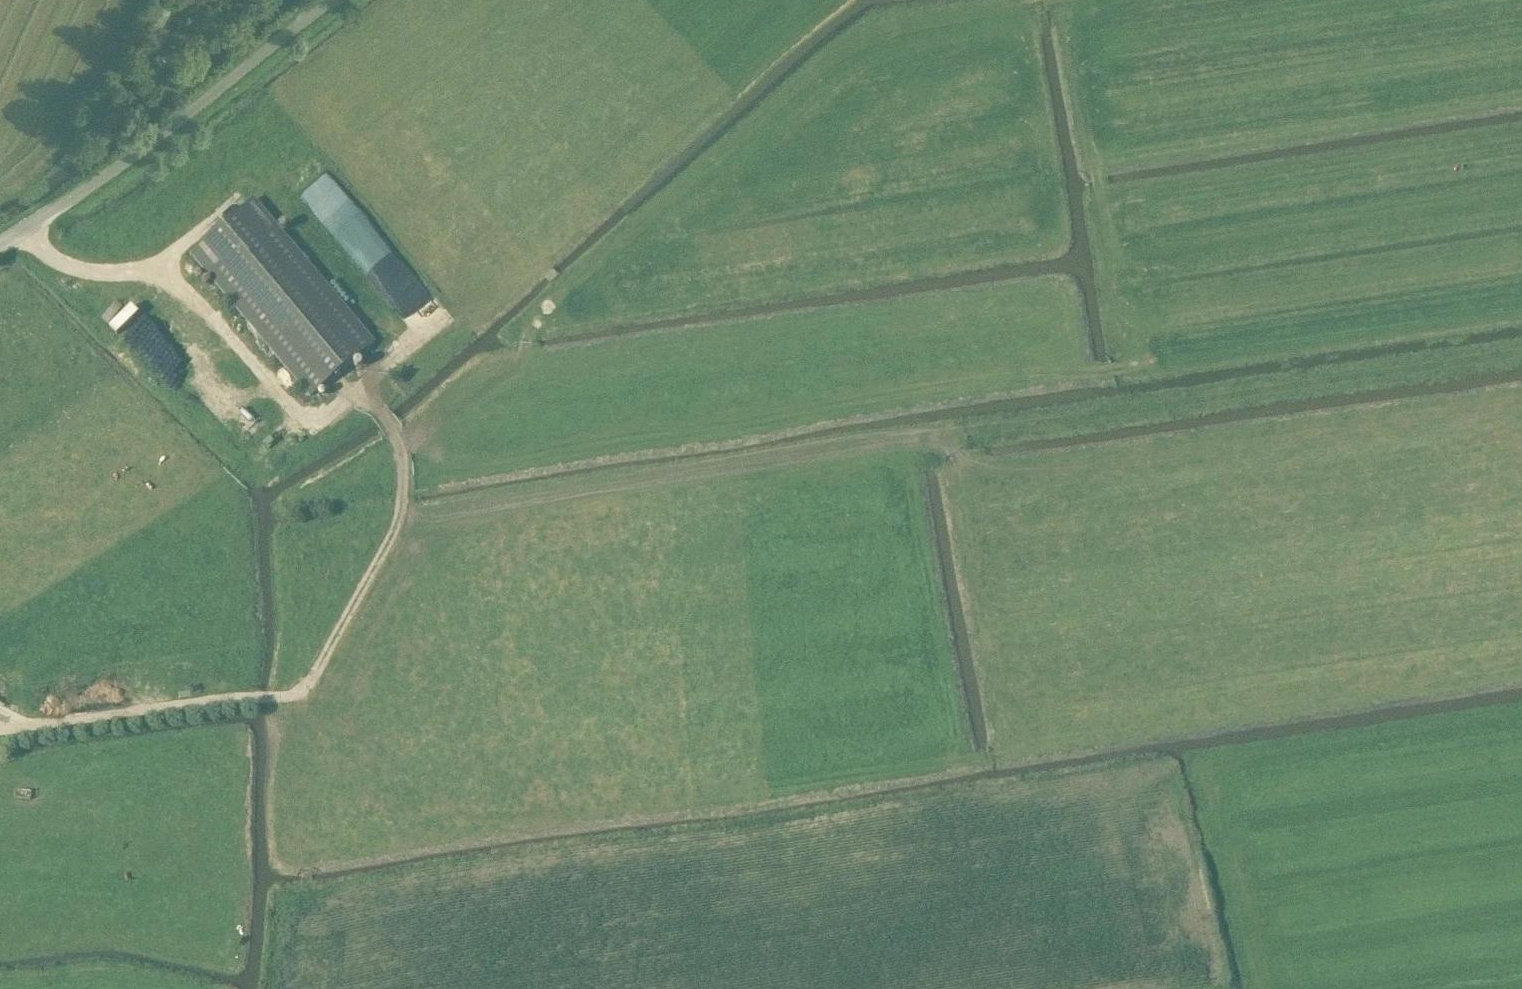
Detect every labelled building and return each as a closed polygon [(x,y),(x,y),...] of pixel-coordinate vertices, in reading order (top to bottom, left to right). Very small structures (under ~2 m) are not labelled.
[(421,298),(329,172),(303,191),(395,317),(421,298)] [(255,202),(242,212),(227,223),(191,255),(310,397),(374,343),(255,202)]
